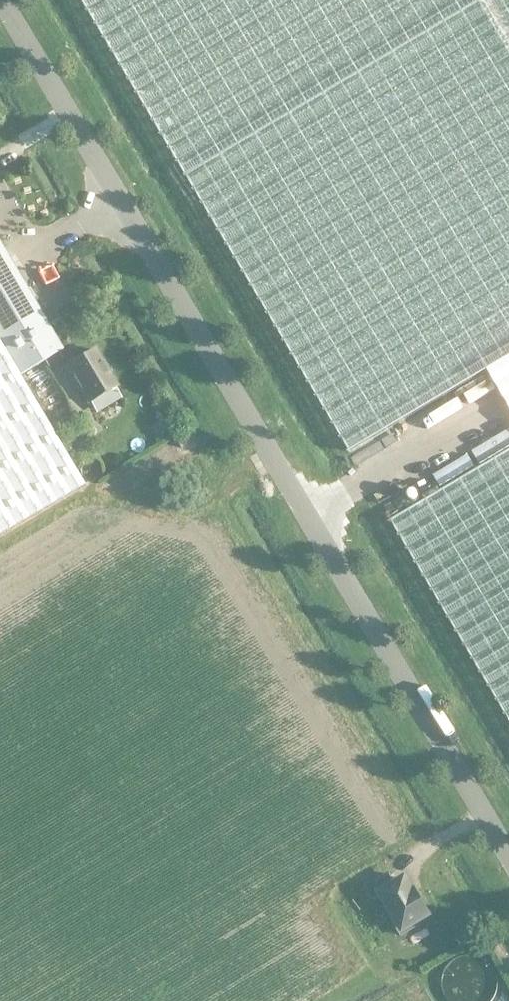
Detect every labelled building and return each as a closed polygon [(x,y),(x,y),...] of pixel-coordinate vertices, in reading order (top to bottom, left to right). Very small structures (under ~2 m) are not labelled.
[(350,452),(508,358),(508,0),(82,0),(350,452)] [(84,484),(20,375),(61,351),(0,248),(0,534),(84,484)] [(67,366),(89,403),(117,386),(95,349),(67,366)] [(391,521),(508,720),(508,451),(391,521)] [(97,476),(98,474),(99,472),(99,470),(99,468),(98,466),(97,465),(96,463),(94,462),(93,461),(91,461),(89,461),(87,461),(86,462),(84,463),(83,464),(81,466),(81,468),(81,470),(81,472),(82,474),(83,475),(84,476),(85,478),(87,478),(89,479),(91,479),(93,478),(95,477),(97,476)] [(395,509),(391,502),(385,506),(389,513),(395,509)] [(417,921),(430,914),(415,890),(413,891),(405,878),(395,884),(388,873),(367,886),(375,898),(382,894),(395,916),(391,918),(401,935),(419,925),(417,921)]
